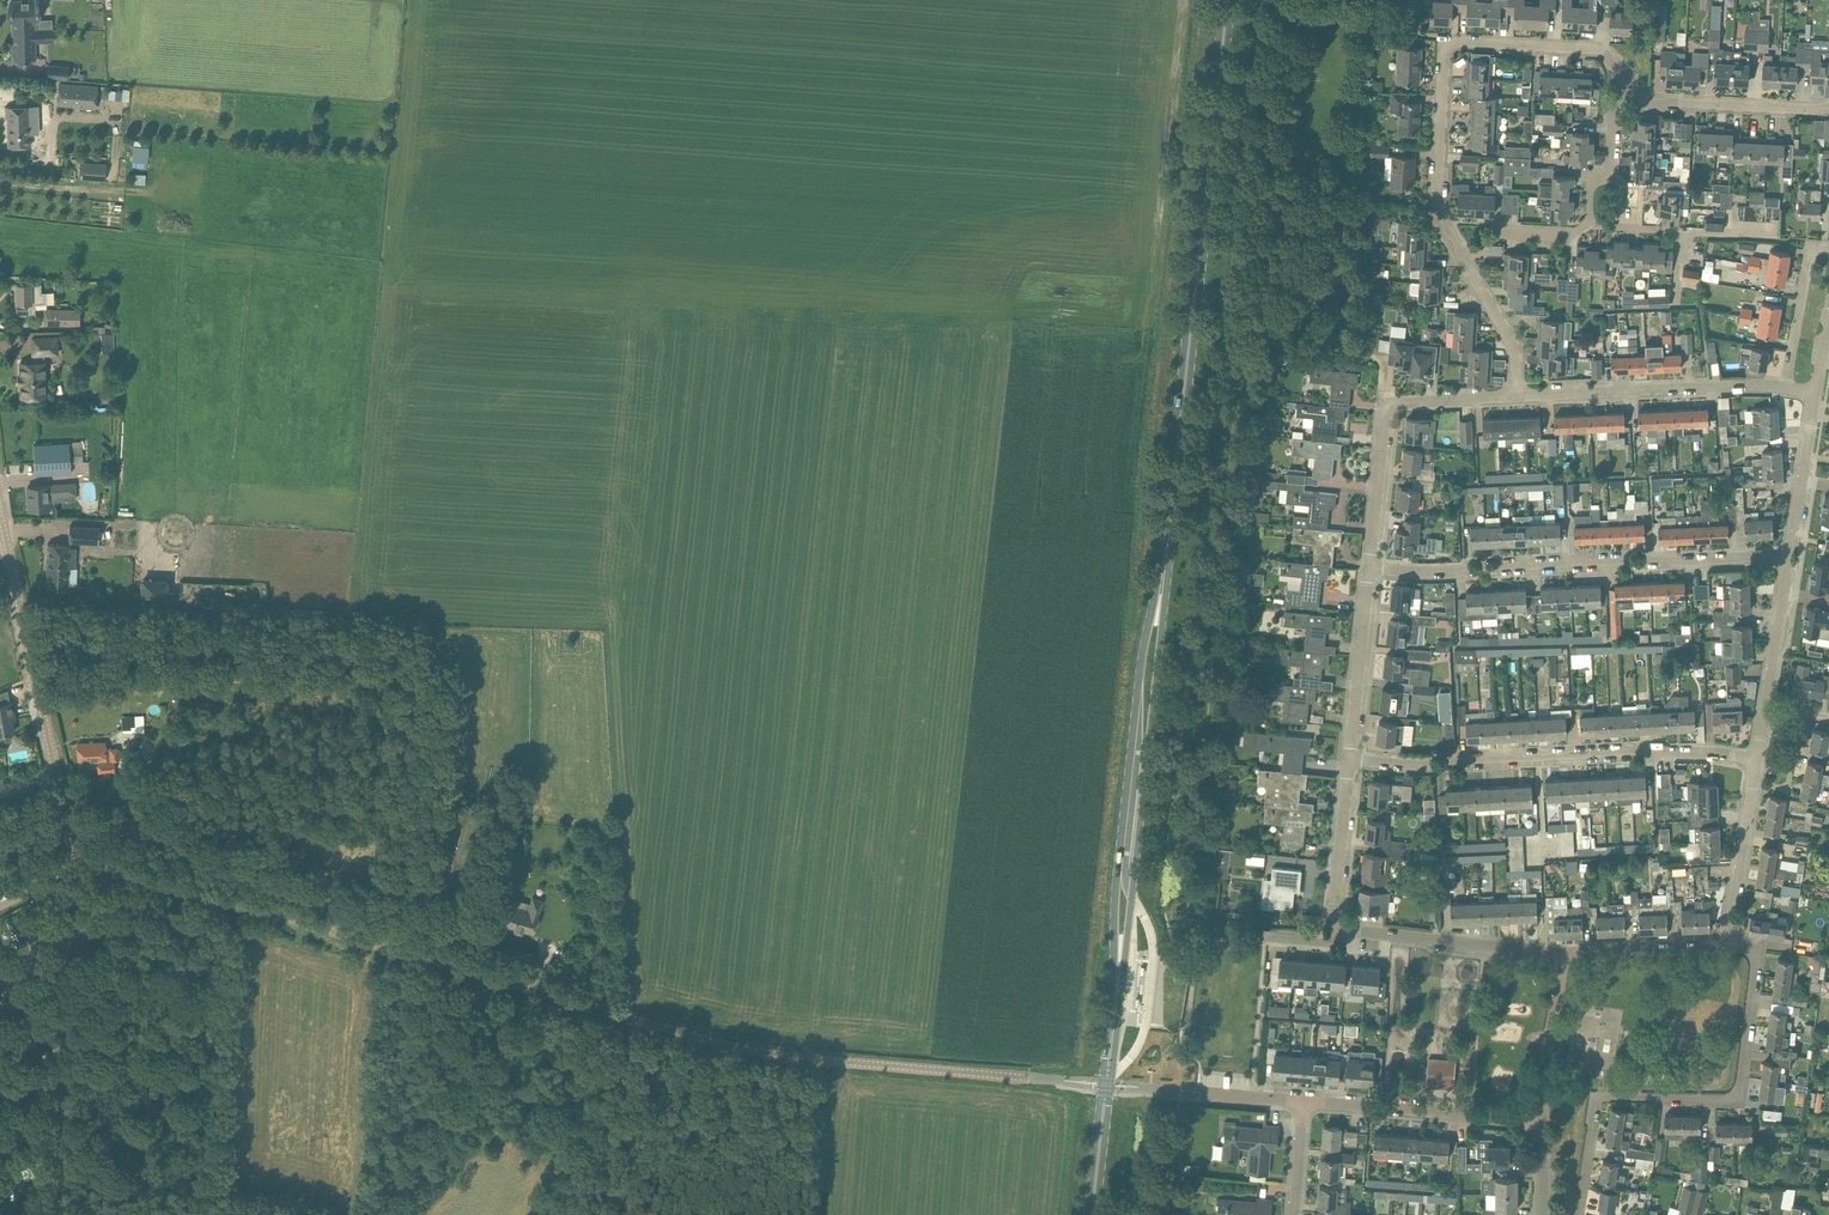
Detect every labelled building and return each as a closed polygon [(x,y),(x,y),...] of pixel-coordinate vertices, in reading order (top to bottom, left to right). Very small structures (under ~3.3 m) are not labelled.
[(13,20),(13,24),(38,23),(37,13),(38,13),(38,10),(37,10),(37,0),(28,1),(28,0),(21,0),(21,1),(10,1),(10,11),(10,14),(11,20),(13,20)] [(1459,10),(1460,0),(1434,0),(1433,10),(1431,10),(1431,22),(1451,23),(1452,9),(1459,10)] [(1484,0),(1460,0),(1459,10),(1468,10),(1467,21),(1483,22),(1484,0)] [(1484,0),(1483,22),(1499,23),(1500,12),(1507,13),(1508,0),(1484,0)] [(1530,25),(1532,3),(1524,3),(1524,0),(1508,0),(1507,13),(1508,13),(1508,9),(1515,10),(1514,24),(1530,25)] [(1530,25),(1548,26),(1549,11),(1555,12),(1555,15),(1556,15),(1557,0),(1541,0),(1541,4),(1532,3),(1530,25)] [(1563,15),(1562,27),(1579,28),(1580,6),(1571,6),(1571,0),(1564,0),(1563,15)] [(1596,17),(1597,0),(1580,0),(1580,6),(1579,28),(1596,29),(1596,17)] [(1604,1),(1614,2),(1614,7),(1611,7),(1611,16),(1611,20),(1610,32),(1631,33),(1632,21),(1632,14),(1633,5),(1624,5),(1619,0),(1604,0),(1604,1)] [(1711,16),(1711,18),(1721,19),(1722,3),(1712,3),(1711,16)] [(1769,19),(1759,18),(1758,30),(1757,50),(1767,51),(1769,30),(1768,30),(1769,19)] [(1657,36),(1657,40),(1665,40),(1666,23),(1658,22),(1657,36)] [(38,23),(13,24),(14,45),(13,45),(14,60),(23,60),(26,60),(29,60),(29,42),(54,41),(53,29),(38,29),(38,23)] [(1709,45),(1709,47),(1719,48),(1719,47),(1719,36),(1720,28),(1710,27),(1710,29),(1710,32),(1709,45)] [(1745,49),(1757,50),(1758,30),(1747,29),(1746,34),(1745,49)] [(1798,44),(1798,48),(1796,48),(1796,55),(1789,55),(1781,55),(1781,62),(1780,62),(1779,84),(1796,85),(1797,67),(1803,67),(1805,44),(1798,44)] [(1827,81),(1828,60),(1820,60),(1820,49),(1809,49),(1809,44),(1805,44),(1803,67),(1811,68),(1810,80),(1827,81)] [(1421,48),(1409,47),(1399,46),(1397,82),(1419,83),(1421,48)] [(1719,47),(1719,48),(1718,53),(1716,53),(1714,81),(1730,82),(1732,50),(1724,50),(1724,48),(1719,47)] [(1732,50),(1730,82),(1748,83),(1750,55),(1742,55),(1742,51),(1732,50)] [(1667,84),(1683,85),(1684,63),(1676,62),(1677,51),(1661,51),(1660,73),(1661,70),(1668,70),(1667,84)] [(1707,75),(1709,53),(1693,52),(1692,63),(1684,63),(1683,85),(1699,86),(1700,72),(1707,72),(1707,75)] [(1762,83),(1779,84),(1780,62),(1772,62),(1772,54),(1764,53),(1763,71),(1762,83)] [(1465,69),(1464,78),(1467,78),(1489,79),(1489,73),(1495,73),(1496,62),(1490,61),(1468,60),(1467,69),(1465,69)] [(67,79),(68,66),(48,65),(47,77),(67,79)] [(1535,69),(1534,92),(1556,94),(1557,71),(1549,71),(1549,68),(1540,68),(1540,69),(1535,69)] [(1556,94),(1573,95),(1574,72),(1566,72),(1566,69),(1558,69),(1557,71),(1556,94)] [(1573,95),(1587,95),(1591,95),(1591,104),(1598,104),(1600,82),(1592,81),(1593,73),(1583,73),(1583,70),(1575,70),(1575,72),(1574,72),(1573,95)] [(1473,95),(1473,94),(1488,95),(1489,79),(1467,78),(1466,86),(1464,86),(1463,95),(1473,95)] [(1373,80),(1372,90),(1382,91),(1383,81),(1373,80)] [(98,86),(59,83),(58,105),(96,107),(98,86)] [(1531,86),(1522,85),(1522,97),(1531,98),(1531,86)] [(109,90),(108,100),(121,102),(122,91),(109,90)] [(1419,132),(1421,102),(1407,102),(1408,92),(1391,91),(1390,111),(1401,112),(1400,131),(1419,132)] [(1470,112),(1472,112),(1495,113),(1495,95),(1488,95),(1473,94),(1473,95),(1472,104),(1470,104),(1470,112)] [(40,105),(8,106),(8,117),(10,117),(11,147),(32,146),(31,117),(40,117),(40,105)] [(1573,119),(1572,109),(1564,110),(1564,120),(1573,119)] [(1469,129),(1469,130),(1471,130),(1494,131),(1494,125),(1498,125),(1501,125),(1501,114),(1495,113),(1472,112),(1471,121),(1469,121),(1469,129)] [(1662,115),(1641,114),(1641,120),(1639,120),(1638,127),(1633,127),(1633,134),(1655,136),(1656,129),(1661,129),(1662,115)] [(1531,132),(1532,119),(1524,119),(1523,132),(1531,132)] [(1691,138),(1691,135),(1692,123),(1682,122),(1681,137),(1691,138)] [(1543,132),(1562,133),(1562,124),(1543,123),(1543,132)] [(1699,125),(1698,136),(1697,147),(1695,147),(1694,160),(1704,160),(1704,150),(1714,150),(1716,126),(1715,128),(1707,127),(1707,125),(1699,125)] [(1724,126),(1716,126),(1714,150),(1731,151),(1732,129),(1724,128),(1724,126)] [(1731,158),(1748,159),(1749,137),(1741,137),(1741,134),(1733,134),(1734,129),(1732,129),(1731,151),(1732,151),(1731,158)] [(1468,138),(1468,147),(1480,147),(1492,148),(1499,149),(1500,142),(1493,141),(1494,131),(1471,130),(1471,138),(1468,138)] [(1560,146),(1571,147),(1593,148),(1594,141),(1589,140),(1589,133),(1577,132),(1566,132),(1566,138),(1560,137),(1560,146)] [(1637,149),(1662,151),(1662,150),(1660,150),(1661,143),(1655,143),(1655,136),(1633,134),(1632,142),(1638,142),(1637,149)] [(1749,137),(1748,159),(1749,159),(1749,171),(1765,172),(1766,160),(1765,160),(1767,138),(1758,138),(1758,135),(1750,135),(1750,137),(1749,137)] [(1767,138),(1765,160),(1766,160),(1783,161),(1783,168),(1792,169),(1793,157),(1793,147),(1794,143),(1785,142),(1785,139),(1775,139),(1776,136),(1767,136),(1767,138)] [(1680,150),(1691,150),(1692,138),(1680,138),(1680,150)] [(1387,146),(1370,145),(1370,154),(1387,155),(1387,146)] [(1505,149),(1505,156),(1530,157),(1530,147),(1505,145),(1505,149)] [(1564,162),(1575,162),(1587,163),(1588,155),(1593,156),(1593,148),(1571,147),(1570,154),(1565,154),(1564,162)] [(1631,164),(1654,165),(1662,165),(1662,151),(1637,149),(1637,157),(1632,156),(1631,164)] [(1413,187),(1415,157),(1393,155),(1391,185),(1413,187)] [(1478,156),(1473,155),(1461,155),(1461,164),(1478,165),(1478,156)] [(1503,173),(1503,165),(1504,156),(1492,155),(1491,159),(1493,164),(1495,164),(1494,180),(1502,181),(1503,173)] [(1505,156),(1504,156),(1503,165),(1529,167),(1530,157),(1505,156)] [(81,174),(80,178),(105,180),(106,164),(81,162),(81,163),(81,171),(80,171),(80,174),(81,174)] [(1662,181),(1663,173),(1654,172),(1654,165),(1631,164),(1631,171),(1636,172),(1636,179),(1662,181)] [(1503,173),(1518,174),(1518,175),(1539,176),(1539,167),(1529,167),(1503,165),(1503,173)] [(1681,166),(1680,181),(1689,182),(1690,167),(1683,166),(1681,166)] [(143,183),(144,174),(130,173),(130,182),(143,183)] [(1539,189),(1569,191),(1569,184),(1575,184),(1575,176),(1554,175),(1553,183),(1539,182),(1539,189)] [(1664,188),(1689,189),(1689,182),(1680,181),(1665,180),(1664,188)] [(1475,213),(1476,192),(1468,191),(1469,184),(1460,183),(1458,212),(1475,213)] [(1713,183),(1713,191),(1720,191),(1721,191),(1730,191),(1730,184),(1713,183)] [(1494,214),(1494,202),(1495,185),(1486,185),(1486,192),(1476,192),(1475,213),(1494,214)] [(1820,218),(1820,206),(1820,202),(1821,189),(1811,189),(1800,188),(1799,201),(1798,216),(1820,218)] [(1569,198),(1569,191),(1539,189),(1538,197),(1552,198),(1552,205),(1573,206),(1574,198),(1569,198)] [(1752,201),(1763,202),(1764,198),(1764,191),(1750,190),(1750,201),(1752,201)] [(1658,206),(1688,207),(1689,193),(1664,191),(1664,199),(1658,199),(1658,206)] [(1732,204),(1732,200),(1733,192),(1730,191),(1721,191),(1720,191),(1713,191),(1713,201),(1721,201),(1720,207),(1732,207),(1732,204)] [(1746,201),(1747,192),(1733,192),(1732,200),(1746,201)] [(1509,212),(1510,193),(1502,193),(1501,212),(1509,212)] [(1510,193),(1509,212),(1518,213),(1519,194),(1510,193)] [(1763,202),(1763,206),(1766,206),(1772,206),(1773,206),(1780,207),(1780,199),(1764,198),(1763,202)] [(1543,204),(1543,219),(1567,221),(1568,213),(1573,213),(1573,206),(1552,205),(1543,204)] [(1736,219),(1744,219),(1745,205),(1737,204),(1736,219)] [(1685,223),(1686,215),(1688,215),(1688,207),(1658,206),(1657,213),(1663,214),(1662,221),(1685,223)] [(1773,206),(1772,221),(1779,221),(1780,207),(1773,206)] [(1723,210),(1714,209),(1713,218),(1723,218),(1723,210)] [(1374,219),(1374,227),(1389,228),(1389,227),(1389,220),(1380,219),(1374,219)] [(1706,219),(1706,228),(1723,229),(1724,220),(1706,219)] [(1398,241),(1398,248),(1399,248),(1428,249),(1430,249),(1431,240),(1428,240),(1429,231),(1425,231),(1415,230),(1415,223),(1399,222),(1399,229),(1398,241)] [(1606,247),(1605,268),(1613,269),(1614,262),(1621,263),(1622,241),(1614,241),(1614,246),(1606,245),(1606,247)] [(1622,241),(1621,263),(1621,269),(1628,270),(1635,270),(1636,247),(1629,247),(1629,241),(1622,241)] [(1642,276),(1643,270),(1643,264),(1650,265),(1651,243),(1644,242),(1643,247),(1636,247),(1635,270),(1635,276),(1642,276)] [(1753,253),(1754,244),(1740,242),(1739,251),(1753,253)] [(1651,243),(1650,265),(1657,265),(1657,271),(1666,272),(1667,265),(1672,266),(1673,249),(1658,248),(1659,243),(1651,243)] [(1489,254),(1503,253),(1503,244),(1488,244),(1489,254)] [(1371,261),(1381,262),(1381,245),(1372,245),(1371,261)] [(1584,270),(1591,271),(1592,249),(1586,249),(1586,246),(1577,245),(1575,276),(1583,277),(1584,270)] [(1592,249),(1591,271),(1598,271),(1598,277),(1605,278),(1605,268),(1606,247),(1599,247),(1599,249),(1592,249)] [(1429,266),(1429,265),(1430,258),(1428,257),(1428,249),(1399,248),(1398,264),(1404,264),(1404,265),(1413,265),(1429,266)] [(1760,264),(1768,266),(1787,269),(1790,253),(1771,250),(1769,258),(1750,255),(1749,262),(1760,264)] [(1506,261),(1505,269),(1530,271),(1535,271),(1535,254),(1504,252),(1503,261),(1506,261)] [(1738,261),(1737,269),(1747,270),(1748,262),(1738,261)] [(1749,262),(1748,269),(1759,271),(1760,264),(1749,262)] [(1373,264),(1372,277),(1384,278),(1385,265),(1373,264)] [(1705,264),(1703,280),(1718,282),(1719,273),(1712,272),(1714,266),(1706,265),(1705,264)] [(1443,266),(1429,265),(1429,266),(1413,265),(1413,275),(1420,276),(1419,282),(1442,284),(1445,284),(1445,276),(1443,276),(1443,266)] [(1784,285),(1787,269),(1768,266),(1765,281),(1784,285)] [(1509,287),(1531,289),(1532,281),(1552,282),(1553,272),(1535,271),(1530,271),(1505,269),(1503,269),(1502,278),(1505,278),(1504,287),(1509,288),(1509,287)] [(1699,271),(1684,269),(1682,278),(1698,281),(1699,271)] [(1557,290),(1567,290),(1568,280),(1568,278),(1557,278),(1557,290)] [(1645,285),(1646,280),(1644,278),(1639,278),(1636,280),(1636,285),(1639,287),(1643,287),(1645,285)] [(1572,315),(1573,301),(1577,301),(1579,281),(1568,280),(1567,290),(1567,301),(1567,315),(1572,315)] [(1442,293),(1442,284),(1419,282),(1412,282),(1411,293),(1419,293),(1419,300),(1444,301),(1444,293),(1442,293)] [(16,300),(16,315),(35,314),(35,304),(47,303),(46,291),(41,292),(41,283),(40,283),(40,284),(31,284),(31,283),(17,284),(16,283),(16,293),(15,294),(15,300),(16,300)] [(1754,301),(1756,289),(1738,285),(1736,298),(1754,301)] [(1533,307),(1533,295),(1534,289),(1531,289),(1509,287),(1509,288),(1508,296),(1511,296),(1510,305),(1533,307)] [(1649,306),(1657,306),(1669,305),(1668,295),(1649,295),(1649,297),(1649,306)] [(1623,307),(1633,307),(1634,296),(1623,296),(1623,307)] [(1649,306),(1649,297),(1634,298),(1634,307),(1649,306)] [(1604,309),(1604,308),(1615,308),(1615,299),(1604,299),(1604,308),(1604,309)] [(1761,310),(1759,318),(1778,321),(1781,305),(1769,303),(1762,302),(1761,310)] [(1603,318),(1604,313),(1604,309),(1604,308),(1590,307),(1589,317),(1603,318)] [(1742,307),(1740,314),(1751,316),(1752,309),(1742,307)] [(44,324),(73,325),(73,309),(64,309),(44,309),(44,324)] [(1662,323),(1672,322),(1671,310),(1661,311),(1662,323)] [(1626,316),(1626,311),(1615,312),(1615,313),(1605,313),(1605,328),(1615,328),(1615,317),(1626,316)] [(1455,312),(1455,324),(1454,330),(1477,331),(1479,331),(1479,323),(1477,322),(1478,313),(1455,312)] [(1740,314),(1739,321),(1750,323),(1751,316),(1740,314)] [(1758,325),(1757,333),(1764,335),(1776,337),(1778,321),(1759,318),(1758,325)] [(1537,319),(1537,327),(1539,327),(1539,336),(1561,337),(1570,338),(1571,321),(1562,320),(1549,319),(1537,319)] [(1637,336),(1636,328),(1628,328),(1629,337),(1637,336)] [(1462,347),(1470,348),(1478,348),(1478,340),(1476,340),(1477,331),(1454,330),(1453,347),(1462,347)] [(1692,351),(1691,332),(1682,333),(1683,352),(1692,351)] [(1662,337),(1664,368),(1681,368),(1681,353),(1672,353),(1671,334),(1662,335),(1662,337)] [(1390,340),(1389,351),(1396,352),(1394,369),(1411,371),(1412,355),(1413,349),(1414,344),(1414,342),(1405,341),(1405,336),(1391,335),(1390,340)] [(1538,354),(1542,354),(1560,355),(1561,337),(1539,336),(1536,336),(1536,344),(1538,345),(1538,354)] [(19,384),(20,384),(21,384),(21,397),(46,396),(45,361),(44,361),(44,354),(57,353),(57,337),(32,338),(33,354),(36,354),(36,362),(20,362),(20,375),(19,375),(19,384)] [(1629,370),(1628,338),(1618,339),(1619,346),(1618,346),(1618,356),(1611,356),(1612,371),(1629,370)] [(1628,338),(1629,370),(1647,369),(1646,354),(1638,355),(1637,338),(1628,338)] [(1378,349),(1378,350),(1387,351),(1385,339),(1379,339),(1378,349)] [(1603,348),(1603,340),(1591,340),(1587,339),(1587,347),(1603,348)] [(1709,362),(1717,361),(1714,340),(1706,341),(1709,362)] [(1411,371),(1410,376),(1427,378),(1429,362),(1436,362),(1438,346),(1423,344),(1423,345),(1414,344),(1413,349),(1412,355),(1411,371)] [(1663,344),(1646,345),(1646,354),(1647,369),(1664,368),(1663,350),(1663,344)] [(1441,345),(1440,359),(1448,360),(1448,345),(1441,345)] [(1742,346),(1741,353),(1751,355),(1749,366),(1765,369),(1769,350),(1752,347),(1742,346)] [(1462,358),(1469,359),(1469,365),(1491,366),(1494,366),(1494,358),(1492,358),(1492,349),(1478,348),(1470,348),(1462,347),(1462,358)] [(1566,373),(1567,361),(1567,355),(1560,355),(1542,354),(1542,362),(1544,362),(1544,372),(1566,373)] [(1270,357),(1268,384),(1279,385),(1280,366),(1277,366),(1277,358),(1270,357)] [(1593,378),(1602,377),(1601,358),(1592,358),(1593,378)] [(1310,380),(1320,382),(1332,383),(1330,397),(1329,405),(1345,407),(1349,408),(1351,386),(1350,386),(1350,381),(1357,382),(1358,373),(1360,373),(1360,372),(1324,368),(1325,362),(1311,360),(1309,372),(1311,372),(1310,380)] [(1491,375),(1491,366),(1469,365),(1468,382),(1493,384),(1493,375),(1491,375)] [(1313,398),(1311,393),(1306,393),(1304,397),(1306,401),(1310,401),(1313,398)] [(1336,442),(1338,421),(1337,420),(1337,416),(1344,417),(1345,407),(1329,405),(1317,404),(1297,402),(1296,406),(1297,406),(1296,416),(1314,417),(1312,439),(1315,440),(1336,442)] [(1779,421),(1778,406),(1759,408),(1752,408),(1753,422),(1760,422),(1779,421)] [(1690,409),(1691,424),(1709,423),(1708,408),(1690,409)] [(1719,408),(1719,425),(1727,424),(1730,424),(1729,408),(1719,408)] [(1673,410),(1674,425),(1691,424),(1690,409),(1673,410)] [(1674,425),(1673,410),(1656,411),(1657,441),(1666,441),(1666,425),(1674,425)] [(1656,411),(1638,411),(1639,423),(1639,426),(1648,426),(1649,443),(1657,442),(1657,441),(1656,411)] [(1624,412),(1607,413),(1608,437),(1608,444),(1609,447),(1625,446),(1625,436),(1619,436),(1618,427),(1625,427),(1624,412)] [(1607,413),(1589,414),(1590,428),(1597,428),(1607,428),(1607,413)] [(1589,414),(1572,415),(1573,429),(1590,428),(1589,414)] [(1573,429),(1572,415),(1555,415),(1555,430),(1564,430),(1565,449),(1574,448),(1574,446),(1573,439),(1573,429)] [(1540,416),(1526,417),(1527,434),(1541,433),(1540,416)] [(1526,417),(1511,418),(1513,442),(1527,441),(1527,434),(1526,417)] [(1407,418),(1406,438),(1423,439),(1423,430),(1429,430),(1434,430),(1435,420),(1407,418)] [(1482,419),(1483,431),(1483,436),(1498,435),(1497,418),(1482,419)] [(1511,418),(1497,418),(1498,435),(1506,435),(1506,445),(1513,445),(1513,442),(1511,418)] [(1471,420),(1460,421),(1461,441),(1472,441),(1472,432),(1471,420)] [(1743,445),(1751,444),(1768,443),(1767,435),(1780,435),(1779,421),(1760,422),(1753,422),(1754,436),(1742,437),(1743,445)] [(1350,432),(1367,433),(1367,423),(1351,422),(1350,432)] [(1540,438),(1540,439),(1538,439),(1539,444),(1540,444),(1541,456),(1550,456),(1550,455),(1550,437),(1540,438)] [(1608,437),(1599,437),(1599,444),(1600,450),(1609,449),(1609,447),(1608,444),(1608,437)] [(1343,443),(1336,442),(1315,440),(1312,439),(1292,438),(1292,443),(1293,443),(1292,454),(1315,456),(1313,468),(1312,476),(1332,478),(1334,456),(1333,456),(1333,452),(1340,453),(1341,444),(1343,444),(1343,443)] [(35,474),(47,474),(71,472),(71,463),(83,462),(81,442),(69,443),(33,445),(35,474)] [(1753,465),(1782,463),(1781,448),(1768,449),(1768,443),(1751,444),(1751,451),(1762,450),(1763,458),(1752,458),(1753,465)] [(1432,452),(1417,451),(1405,449),(1403,469),(1422,471),(1421,479),(1434,480),(1436,470),(1419,468),(1420,460),(1431,461),(1432,452)] [(1783,477),(1782,463),(1753,465),(1754,478),(1745,479),(1745,481),(1742,481),(1743,487),(1770,485),(1770,478),(1783,477)] [(1723,488),(1732,487),(1731,467),(1730,467),(1730,466),(1724,467),(1724,474),(1722,475),(1723,488)] [(1258,470),(1257,478),(1270,479),(1271,471),(1258,470)] [(1305,483),(1306,475),(1306,474),(1288,472),(1287,481),(1289,481),(1305,483)] [(1684,477),(1675,477),(1676,485),(1684,485),(1684,477)] [(1433,492),(1434,480),(1421,479),(1413,478),(1413,479),(1417,479),(1416,488),(1401,487),(1400,495),(1401,495),(1400,504),(1399,504),(1399,506),(1417,508),(1419,490),(1433,492)] [(1660,478),(1651,478),(1652,493),(1661,492),(1660,478)] [(1264,479),(1263,489),(1270,490),(1271,487),(1274,487),(1281,488),(1288,488),(1287,493),(1295,494),(1294,503),(1310,504),(1309,516),(1294,514),(1293,525),(1294,525),(1307,527),(1327,529),(1329,507),(1328,507),(1328,503),(1335,503),(1336,494),(1338,495),(1338,493),(1304,490),(1305,483),(1289,481),(1287,481),(1264,479)] [(1579,498),(1579,482),(1568,482),(1569,498),(1579,498)] [(1543,483),(1544,490),(1554,489),(1554,505),(1564,504),(1563,483),(1543,483)] [(30,510),(41,509),(53,508),(53,498),(63,497),(62,484),(40,486),(28,487),(30,510)] [(1770,489),(1756,489),(1757,497),(1765,496),(1771,496),(1770,489)] [(1735,491),(1736,507),(1729,507),(1730,526),(1737,525),(1736,506),(1735,491)] [(1760,536),(1758,518),(1751,519),(1751,512),(1744,512),(1743,491),(1735,491),(1736,506),(1737,525),(1745,525),(1746,537),(1760,536)] [(1821,522),(1828,523),(1828,495),(1825,494),(1821,522)] [(1648,500),(1639,500),(1633,500),(1633,506),(1626,507),(1627,538),(1645,537),(1644,522),(1635,523),(1635,513),(1649,513),(1648,500)] [(1718,501),(1710,501),(1710,505),(1711,539),(1729,538),(1728,523),(1720,524),(1718,501)] [(1702,515),(1693,515),(1694,540),(1711,539),(1710,505),(1701,505),(1702,515)] [(1610,539),(1627,538),(1626,507),(1617,507),(1617,514),(1609,514),(1609,519),(1609,524),(1610,539)] [(1659,527),(1659,541),(1677,541),(1675,509),(1667,510),(1667,516),(1658,516),(1659,527)] [(1694,540),(1693,515),(1684,516),(1684,509),(1675,509),(1677,541),(1694,540)] [(1758,518),(1760,536),(1774,535),(1772,518),(1774,518),(1774,510),(1765,510),(1766,518),(1758,518)] [(1255,512),(1254,521),(1262,522),(1263,512),(1255,512)] [(1544,514),(1530,515),(1530,523),(1531,543),(1546,542),(1545,522),(1544,514)] [(1592,515),(1574,516),(1575,541),(1593,540),(1592,525),(1592,515)] [(1395,550),(1436,553),(1437,537),(1428,537),(1427,543),(1413,542),(1414,531),(1418,532),(1419,521),(1405,520),(1404,530),(1397,530),(1395,550)] [(1561,541),(1560,529),(1560,522),(1545,522),(1546,542),(1561,541)] [(1515,524),(1516,543),(1531,543),(1530,523),(1515,524)] [(1486,525),(1487,545),(1501,544),(1500,524),(1486,525)] [(1500,524),(1501,544),(1516,543),(1515,524),(1500,524)] [(1609,524),(1592,525),(1593,540),(1610,539),(1609,524)] [(1344,530),(1327,529),(1307,527),(1294,525),(1294,526),(1293,530),(1298,531),(1301,531),(1301,534),(1301,540),(1316,541),(1314,556),(1313,563),(1329,565),(1329,566),(1333,566),(1335,544),(1334,544),(1334,539),(1341,540),(1342,531),(1344,532),(1344,530)] [(1487,545),(1486,525),(1470,526),(1471,545),(1487,545)] [(69,526),(69,541),(98,543),(99,527),(98,527),(69,526)] [(46,584),(46,585),(68,586),(68,584),(76,585),(77,567),(76,567),(76,547),(70,547),(70,544),(48,543),(46,584)] [(1328,575),(1329,566),(1329,565),(1313,563),(1293,561),(1281,560),(1280,564),(1281,564),(1280,573),(1291,574),(1303,575),(1301,590),(1287,589),(1286,604),(1299,606),(1319,608),(1322,578),(1320,578),(1321,574),(1328,575)] [(1809,590),(1825,592),(1828,568),(1828,565),(1814,562),(1809,590)] [(1251,572),(1250,582),(1262,582),(1263,572),(1251,572)] [(167,580),(143,579),(143,596),(166,597),(167,580)] [(1684,581),(1667,582),(1668,596),(1668,606),(1668,613),(1677,612),(1677,610),(1681,605),(1685,605),(1685,596),(1684,581)] [(1667,582),(1650,583),(1651,607),(1651,597),(1668,596),(1667,582)] [(1723,583),(1723,594),(1723,597),(1749,596),(1749,582),(1723,583)] [(1615,588),(1610,589),(1610,603),(1611,603),(1612,623),(1620,623),(1620,608),(1633,608),(1632,583),(1615,584),(1615,588)] [(1650,583),(1632,583),(1633,608),(1651,607),(1650,583)] [(1693,584),(1694,598),(1710,597),(1709,583),(1693,584)] [(1392,604),(1392,605),(1409,607),(1410,596),(1419,597),(1420,588),(1394,585),(1393,596),(1394,596),(1393,604),(1392,604)] [(1601,585),(1585,586),(1586,605),(1602,604),(1601,585)] [(1571,586),(1556,587),(1557,607),(1557,615),(1572,614),(1572,606),(1571,586)] [(1586,605),(1585,586),(1571,586),(1572,606),(1586,605)] [(1534,595),(1535,612),(1542,612),(1542,607),(1557,607),(1556,587),(1541,588),(1541,595),(1534,595)] [(1526,588),(1511,589),(1512,609),(1527,608),(1527,612),(1535,612),(1534,595),(1527,595),(1526,588)] [(1511,589),(1496,590),(1497,609),(1512,609),(1511,589)] [(1467,599),(1458,599),(1459,621),(1468,620),(1483,620),(1483,618),(1482,590),(1466,591),(1467,599)] [(1496,590),(1482,590),(1483,618),(1497,617),(1497,609),(1496,590)] [(1446,592),(1447,614),(1456,613),(1455,592),(1446,592)] [(1713,611),(1713,619),(1738,618),(1737,611),(1750,610),(1749,596),(1723,597),(1724,611),(1713,611)] [(1256,604),(1246,603),(1245,611),(1255,613),(1256,604)] [(1807,606),(1802,634),(1818,636),(1822,609),(1807,606)] [(1818,636),(1828,638),(1828,611),(1823,610),(1823,609),(1822,609),(1818,636)] [(1335,618),(1335,617),(1285,611),(1284,616),(1285,616),(1285,623),(1309,626),(1307,641),(1306,649),(1324,652),(1324,651),(1327,630),(1325,630),(1326,625),(1332,626),(1333,617),(1335,618)] [(1419,614),(1407,614),(1408,614),(1407,622),(1390,620),(1390,621),(1389,629),(1387,640),(1395,641),(1396,645),(1405,646),(1406,642),(1418,643),(1420,625),(1436,625),(1436,615),(1419,614)] [(1738,618),(1713,619),(1714,626),(1720,626),(1721,640),(1722,640),(1751,638),(1751,624),(1738,625),(1738,618)] [(1607,622),(1600,622),(1600,635),(1588,635),(1588,642),(1603,641),(1608,640),(1607,622)] [(1503,637),(1498,637),(1499,644),(1514,643),(1513,637),(1513,631),(1503,631),(1503,637)] [(1662,645),(1662,652),(1663,659),(1663,666),(1677,666),(1677,659),(1676,644),(1676,633),(1675,633),(1676,644),(1662,645)] [(1676,644),(1692,644),(1691,633),(1676,633),(1676,644)] [(1529,636),(1513,637),(1514,643),(1536,643),(1536,637),(1535,637),(1535,634),(1528,634),(1529,636)] [(1752,652),(1751,638),(1722,640),(1722,653),(1713,654),(1713,665),(1740,664),(1739,654),(1752,653),(1752,652)] [(1436,650),(1449,651),(1450,641),(1437,640),(1436,650)] [(1692,644),(1676,644),(1677,659),(1677,651),(1692,651),(1692,644)] [(1321,666),(1322,661),(1328,662),(1329,652),(1324,651),(1324,652),(1306,649),(1281,646),(1281,652),(1282,652),(1281,660),(1303,663),(1302,677),(1294,676),(1293,684),(1301,685),(1316,687),(1320,688),(1322,666),(1321,666)] [(1533,648),(1534,657),(1534,654),(1548,654),(1548,647),(1533,648)] [(1519,648),(1519,655),(1520,655),(1520,660),(1522,660),(1522,659),(1534,659),(1534,657),(1533,648),(1519,648)] [(1432,650),(1413,649),(1412,658),(1431,660),(1432,650)] [(1477,661),(1476,649),(1454,649),(1455,670),(1477,670),(1476,661),(1477,661)] [(1409,675),(1409,683),(1429,685),(1430,669),(1403,666),(1404,656),(1387,654),(1384,673),(1401,675),(1401,674),(1409,675)] [(1602,657),(1592,657),(1592,667),(1593,674),(1603,674),(1602,657)] [(142,661),(142,671),(157,671),(157,661),(142,661)] [(1792,694),(1806,696),(1806,694),(1822,696),(1824,697),(1828,697),(1828,675),(1824,674),(1823,680),(1807,678),(1809,665),(1799,664),(1797,673),(1796,673),(1792,694)] [(1726,666),(1727,681),(1741,680),(1740,665),(1726,666)] [(139,668),(130,668),(130,678),(139,678),(139,668)] [(1747,679),(1746,683),(1748,686),(1747,696),(1755,697),(1757,686),(1757,679),(1747,679)] [(1307,722),(1309,701),(1309,700),(1309,696),(1315,697),(1316,687),(1301,685),(1293,684),(1268,681),(1267,686),(1275,687),(1274,694),(1285,695),(1282,719),(1287,720),(1307,722)] [(1414,692),(1414,697),(1433,699),(1434,686),(1415,684),(1414,692)] [(1381,708),(1393,709),(1397,710),(1396,713),(1407,715),(1409,691),(1400,690),(1383,688),(1381,708)] [(10,740),(8,732),(14,731),(12,720),(15,720),(14,712),(12,701),(10,702),(8,690),(0,693),(0,742),(10,740)] [(1442,703),(1440,703),(1441,720),(1451,721),(1449,691),(1441,691),(1442,703)] [(1665,703),(1666,710),(1667,729),(1681,729),(1679,695),(1670,696),(1671,699),(1665,703)] [(1688,695),(1679,695),(1681,729),(1695,728),(1695,724),(1704,723),(1703,708),(1694,709),(1689,709),(1688,695)] [(1727,697),(1727,702),(1728,728),(1742,727),(1741,702),(1741,700),(1740,698),(1737,696),(1736,697),(1727,697)] [(1714,729),(1728,728),(1727,702),(1706,703),(1706,716),(1714,716),(1714,729)] [(1653,730),(1651,704),(1651,711),(1637,712),(1638,731),(1653,730)] [(1659,704),(1651,704),(1653,730),(1667,729),(1666,710),(1659,711),(1659,704)] [(1596,733),(1595,707),(1580,708),(1581,734),(1596,733)] [(1487,712),(1480,712),(1480,721),(1481,740),(1495,739),(1496,739),(1495,720),(1494,709),(1487,710),(1487,712)] [(1235,711),(1234,724),(1243,725),(1243,724),(1243,720),(1244,712),(1235,711)] [(1623,713),(1624,732),(1638,731),(1637,712),(1623,713)] [(1609,713),(1595,714),(1596,733),(1610,733),(1609,713)] [(1609,713),(1610,733),(1624,732),(1623,713),(1609,713)] [(1379,721),(1377,740),(1402,743),(1404,724),(1409,724),(1410,718),(1393,716),(1393,723),(1379,721)] [(1566,716),(1552,717),(1553,736),(1567,735),(1566,716)] [(1537,717),(1523,718),(1524,737),(1538,737),(1537,717)] [(1537,717),(1538,737),(1553,736),(1552,717),(1537,717)] [(130,733),(144,732),(143,720),(136,721),(135,718),(129,719),(130,733)] [(1524,737),(1523,718),(1509,719),(1510,738),(1524,737)] [(1495,720),(1496,739),(1510,738),(1509,719),(1495,720)] [(1444,721),(1445,725),(1446,737),(1454,737),(1453,722),(1444,721)] [(1467,741),(1481,740),(1480,721),(1466,721),(1467,741)] [(1810,748),(1826,751),(1828,739),(1828,736),(1828,724),(1826,724),(1824,731),(1814,729),(1810,748)] [(1245,730),(1243,747),(1260,748),(1261,739),(1270,740),(1269,749),(1286,751),(1284,763),(1283,771),(1302,773),(1302,772),(1304,751),(1302,751),(1303,747),(1310,747),(1311,737),(1268,733),(1245,730)] [(105,743),(77,744),(78,762),(97,761),(98,772),(114,772),(114,760),(119,760),(118,749),(105,750),(105,743)] [(177,748),(176,748),(175,744),(171,744),(171,747),(168,747),(168,756),(177,755),(177,748)] [(1819,763),(1808,761),(1804,778),(1825,782),(1828,783),(1828,782),(1828,774),(1820,772),(1822,764),(1819,763)] [(1259,768),(1258,773),(1259,773),(1266,774),(1265,780),(1272,781),(1272,786),(1269,805),(1279,806),(1279,807),(1298,808),(1299,801),(1300,787),(1299,787),(1299,782),(1306,783),(1307,774),(1307,773),(1302,772),(1302,773),(1283,771),(1282,770),(1259,768)] [(1670,773),(1661,773),(1661,786),(1658,786),(1659,800),(1673,799),(1672,784),(1671,784),(1670,773)] [(1412,782),(1412,774),(1402,774),(1402,782),(1412,782)] [(1646,774),(1631,775),(1633,801),(1640,801),(1639,794),(1647,794),(1646,774)] [(1631,775),(1617,776),(1618,795),(1619,804),(1632,803),(1632,801),(1633,801),(1631,775)] [(1226,776),(1225,787),(1233,788),(1234,777),(1226,776)] [(1604,796),(1618,795),(1617,776),(1603,777),(1604,796)] [(1603,777),(1588,778),(1590,806),(1604,806),(1604,796),(1603,777)] [(1560,779),(1561,799),(1575,798),(1574,778),(1560,779)] [(1588,778),(1574,778),(1575,798),(1576,807),(1590,806),(1588,778)] [(1823,792),(1825,782),(1804,778),(1801,795),(1815,798),(1817,791),(1823,792)] [(1546,780),(1546,792),(1547,799),(1561,799),(1560,779),(1546,780)] [(1369,801),(1373,802),(1373,808),(1387,809),(1387,803),(1388,791),(1402,792),(1402,799),(1411,799),(1412,785),(1371,781),(1369,801)] [(1688,799),(1717,797),(1717,784),(1698,784),(1698,781),(1687,782),(1688,799)] [(1533,804),(1533,796),(1532,784),(1518,785),(1519,811),(1527,811),(1527,804),(1533,804)] [(1518,785),(1503,786),(1504,805),(1505,805),(1506,812),(1519,811),(1518,785)] [(1503,786),(1489,787),(1490,806),(1504,805),(1503,786)] [(1489,787),(1475,788),(1476,807),(1476,814),(1491,813),(1490,806),(1489,787)] [(1439,795),(1440,809),(1440,812),(1448,812),(1448,808),(1462,808),(1460,788),(1446,789),(1446,795),(1439,795)] [(1460,788),(1462,808),(1476,807),(1475,788),(1460,788)] [(1784,806),(1785,799),(1785,798),(1770,796),(1768,813),(1788,816),(1789,807),(1784,806)] [(1718,812),(1717,797),(1688,799),(1688,800),(1691,800),(1692,813),(1689,813),(1689,820),(1706,819),(1705,812),(1718,812)] [(1265,805),(1264,809),(1265,809),(1271,810),(1271,817),(1285,818),(1284,824),(1282,848),(1303,850),(1306,823),(1305,823),(1306,819),(1312,820),(1313,811),(1313,810),(1298,808),(1279,807),(1279,806),(1269,805),(1265,805)] [(1435,812),(1425,813),(1426,830),(1427,830),(1431,830),(1436,830),(1435,812)] [(1787,825),(1788,816),(1768,813),(1765,831),(1779,833),(1781,824),(1787,825)] [(1813,815),(1811,824),(1821,826),(1822,822),(1823,818),(1823,817),(1813,815)] [(1706,826),(1706,819),(1689,820),(1682,820),(1683,830),(1689,830),(1689,828),(1694,828),(1695,841),(1720,840),(1719,826),(1706,826)] [(1812,820),(1805,819),(1804,828),(1810,829),(1812,820)] [(1368,820),(1366,839),(1383,840),(1390,841),(1389,848),(1408,850),(1409,842),(1390,840),(1391,830),(1384,830),(1385,821),(1379,821),(1368,820)] [(1533,827),(1519,827),(1520,834),(1523,834),(1539,833),(1538,821),(1533,822),(1533,827)] [(1809,844),(1810,836),(1797,835),(1796,842),(1809,844)] [(1583,847),(1578,847),(1578,854),(1593,854),(1592,846),(1592,840),(1589,840),(1582,841),(1583,847)] [(1695,841),(1687,841),(1688,850),(1693,849),(1693,855),(1688,855),(1688,863),(1707,862),(1707,855),(1720,854),(1720,840),(1695,841)] [(1660,843),(1660,852),(1673,851),(1673,842),(1660,843)] [(1464,851),(1464,843),(1442,844),(1442,852),(1464,851)] [(1635,844),(1636,851),(1656,850),(1655,843),(1635,844)] [(1607,846),(1607,853),(1621,852),(1621,845),(1620,845),(1607,846)] [(1782,858),(1776,857),(1777,849),(1762,847),(1759,865),(1780,868),(1782,858)] [(1389,856),(1389,857),(1416,859),(1417,851),(1408,850),(1389,848),(1389,856)] [(1231,849),(1230,864),(1246,865),(1247,851),(1231,849)] [(1364,853),(1362,872),(1364,872),(1363,880),(1386,882),(1389,857),(1389,856),(1364,853)] [(1478,855),(1478,862),(1478,868),(1493,868),(1492,861),(1492,854),(1478,855)] [(1578,873),(1577,860),(1567,861),(1567,874),(1578,873)] [(1556,868),(1553,862),(1546,865),(1548,871),(1556,868)] [(1759,865),(1757,882),(1769,884),(1771,884),(1772,876),(1773,876),(1785,878),(1786,869),(1780,868),(1759,865)] [(1273,870),(1269,905),(1274,906),(1285,907),(1293,908),(1293,906),(1293,899),(1294,896),(1291,896),(1290,896),(1291,892),(1291,890),(1300,891),(1302,873),(1302,870),(1273,867),(1272,869),(1273,870)] [(1387,912),(1390,885),(1381,884),(1381,891),(1361,889),(1359,909),(1387,912)] [(1782,884),(1781,893),(1790,895),(1799,896),(1801,887),(1782,884)] [(1653,913),(1654,932),(1668,931),(1667,918),(1675,918),(1674,901),(1673,889),(1673,885),(1666,885),(1667,889),(1666,889),(1667,902),(1653,902),(1653,913)] [(1696,929),(1695,901),(1682,902),(1681,888),(1673,889),(1674,901),(1675,918),(1682,917),(1682,930),(1696,929)] [(1583,921),(1590,921),(1590,907),(1589,907),(1588,889),(1581,889),(1582,906),(1568,907),(1569,935),(1583,935),(1583,921)] [(1755,896),(1772,898),(1773,892),(1756,889),(1755,896)] [(1430,900),(1431,918),(1440,918),(1439,901),(1438,901),(1437,890),(1430,890),(1430,900)] [(1638,890),(1631,891),(1632,919),(1639,919),(1640,932),(1654,932),(1653,913),(1653,905),(1639,906),(1639,897),(1638,890)] [(1611,915),(1612,933),(1626,932),(1625,920),(1632,919),(1631,891),(1631,902),(1610,903),(1611,915)] [(1799,896),(1790,895),(1788,905),(1806,908),(1808,897),(1799,896)] [(1546,896),(1547,923),(1554,923),(1555,936),(1569,935),(1568,907),(1554,907),(1553,896),(1546,896)] [(522,930),(533,933),(539,913),(542,900),(532,897),(530,906),(525,905),(521,908),(509,904),(506,914),(503,915),(501,919),(504,922),(503,924),(514,928),(514,929),(522,932),(522,930)] [(1509,919),(1523,919),(1522,899),(1508,900),(1509,919)] [(1543,911),(1543,899),(1522,899),(1523,919),(1538,918),(1537,911),(1543,911)] [(1495,920),(1509,919),(1508,900),(1494,901),(1495,920)] [(1466,921),(1480,921),(1479,901),(1465,902),(1466,921)] [(1480,921),(1495,920),(1494,901),(1479,901),(1480,921)] [(1695,901),(1696,929),(1710,929),(1710,911),(1711,911),(1711,901),(1695,901)] [(1452,922),(1466,921),(1465,902),(1451,902),(1452,922)] [(1597,934),(1612,933),(1611,915),(1597,916),(1596,907),(1590,907),(1590,921),(1597,921),(1597,934)] [(1749,932),(1766,935),(1768,920),(1769,917),(1767,915),(1761,914),(1759,915),(1759,919),(1751,917),(1749,932)] [(1786,923),(1768,920),(1766,935),(1784,937),(1786,923)] [(1808,964),(1814,964),(1811,981),(1820,982),(1822,964),(1821,964),(1822,957),(1809,955),(1808,964)] [(1272,971),(1271,986),(1273,986),(1273,989),(1291,990),(1292,981),(1294,960),(1280,959),(1280,960),(1279,972),(1272,971)] [(1797,972),(1791,971),(1793,961),(1778,959),(1776,976),(1796,979),(1797,972)] [(1306,961),(1294,960),(1292,981),(1305,983),(1306,961)] [(1305,983),(1304,992),(1317,993),(1318,984),(1319,962),(1306,961),(1305,983)] [(1332,963),(1319,962),(1318,984),(1331,985),(1332,963)] [(1346,965),(1332,963),(1331,985),(1344,986),(1345,977),(1346,965)] [(1345,977),(1344,986),(1344,992),(1364,993),(1364,998),(1367,966),(1353,965),(1352,966),(1353,966),(1352,978),(1345,977)] [(1367,966),(1364,998),(1385,1000),(1386,981),(1379,980),(1380,968),(1380,967),(1367,966)] [(1462,970),(1462,974),(1464,976),(1467,976),(1470,974),(1470,971),(1468,968),(1464,968),(1462,970)] [(1773,994),(1788,996),(1789,988),(1797,989),(1798,980),(1796,979),(1776,976),(1773,994)] [(1820,995),(1828,996),(1828,981),(1822,980),(1820,995)] [(1820,982),(1811,981),(1810,990),(1818,991),(1820,982)] [(1807,1005),(1808,995),(1794,993),(1793,1003),(1807,1005)] [(1269,1005),(1268,1015),(1289,1016),(1289,1006),(1269,1005)] [(1769,1027),(1791,1030),(1792,1021),(1785,1021),(1786,1012),(1771,1010),(1769,1027)] [(1791,1030),(1769,1027),(1768,1036),(1766,1036),(1764,1037),(1764,1043),(1765,1044),(1766,1044),(1766,1045),(1773,1046),(1772,1054),(1794,1057),(1798,1058),(1800,1047),(1789,1046),(1791,1030)] [(1804,1033),(1803,1041),(1812,1042),(1812,1034),(1811,1034),(1805,1033),(1804,1033)] [(1286,1076),(1288,1055),(1275,1054),(1276,1047),(1268,1047),(1267,1061),(1274,1062),(1273,1074),(1273,1075),(1286,1076)] [(1348,1053),(1341,1052),(1340,1059),(1340,1068),(1347,1068),(1346,1080),(1345,1080),(1345,1081),(1359,1082),(1362,1051),(1349,1050),(1348,1058),(1348,1057),(1348,1053)] [(1362,1051),(1359,1082),(1373,1083),(1373,1076),(1381,1077),(1382,1056),(1375,1055),(1375,1051),(1362,1050),(1362,1051)] [(1764,1061),(1762,1079),(1785,1082),(1786,1073),(1778,1072),(1778,1065),(1792,1067),(1793,1057),(1772,1054),(1771,1062),(1764,1061)] [(1301,1056),(1288,1055),(1286,1076),(1299,1077),(1301,1056)] [(1312,1078),(1314,1057),(1301,1056),(1299,1077),(1312,1078)] [(1327,1058),(1314,1057),(1312,1078),(1325,1079),(1327,1058)] [(1340,1059),(1327,1058),(1325,1079),(1339,1080),(1340,1068),(1340,1059)] [(1454,1083),(1455,1065),(1428,1063),(1427,1081),(1454,1083)] [(1799,1075),(1798,1083),(1804,1084),(1807,1085),(1808,1076),(1799,1075)] [(1762,1079),(1760,1096),(1774,1098),(1783,1099),(1785,1082),(1762,1079)] [(1805,1085),(1804,1085),(1804,1084),(1798,1083),(1796,1083),(1794,1091),(1797,1091),(1799,1095),(1806,1095),(1807,1085),(1805,1085)] [(1823,1092),(1818,1091),(1815,1110),(1821,1111),(1823,1092)] [(1612,1107),(1609,1125),(1632,1129),(1633,1122),(1633,1119),(1634,1112),(1625,1110),(1612,1107)] [(1763,1108),(1762,1117),(1777,1118),(1780,1119),(1781,1110),(1763,1108)] [(1648,1125),(1647,1132),(1655,1133),(1658,1116),(1650,1115),(1648,1125)] [(1682,1137),(1683,1115),(1665,1115),(1665,1130),(1665,1137),(1682,1137)] [(1682,1137),(1692,1137),(1692,1130),(1700,1130),(1700,1115),(1683,1115),(1682,1137)] [(475,1141),(489,1126),(484,1121),(470,1137),(475,1141)] [(1249,1172),(1255,1172),(1267,1173),(1268,1164),(1267,1164),(1269,1143),(1277,1144),(1278,1127),(1265,1125),(1265,1129),(1236,1127),(1236,1122),(1224,1121),(1224,1125),(1223,1131),(1225,1132),(1224,1144),(1223,1144),(1221,1161),(1239,1163),(1240,1146),(1251,1147),(1249,1172)] [(1734,1138),(1734,1123),(1717,1123),(1716,1138),(1734,1138)] [(1734,1143),(1752,1143),(1752,1123),(1734,1123),(1734,1138),(1734,1143)] [(1629,1147),(1630,1138),(1632,1129),(1609,1125),(1606,1143),(1619,1145),(1629,1147)] [(1788,1135),(1788,1126),(1776,1125),(1776,1135),(1788,1135)] [(1348,1143),(1356,1144),(1357,1141),(1367,1142),(1368,1133),(1341,1131),(1341,1127),(1325,1126),(1323,1144),(1340,1146),(1340,1137),(1348,1138),(1348,1143)] [(1375,1133),(1374,1145),(1373,1153),(1388,1154),(1390,1135),(1375,1133)] [(1405,1136),(1390,1135),(1388,1154),(1403,1155),(1403,1162),(1405,1136)] [(1420,1137),(1405,1136),(1403,1162),(1409,1162),(1410,1156),(1418,1157),(1420,1137)] [(1435,1138),(1420,1137),(1418,1157),(1433,1158),(1435,1138)] [(1448,1159),(1449,1152),(1450,1140),(1435,1138),(1433,1158),(1448,1159)] [(1666,1140),(1657,1138),(1655,1152),(1654,1158),(1664,1159),(1666,1140)] [(1492,1139),(1477,1139),(1477,1157),(1482,1157),(1482,1170),(1492,1170),(1492,1163),(1510,1163),(1510,1145),(1493,1145),(1492,1139)] [(1713,1160),(1720,1160),(1720,1145),(1710,1145),(1710,1160),(1708,1160),(1708,1169),(1713,1169),(1713,1160)] [(1818,1156),(1828,1157),(1828,1149),(1819,1147),(1818,1156)] [(1654,1161),(1654,1158),(1655,1152),(1638,1149),(1637,1157),(1654,1161)] [(1697,1150),(1696,1170),(1692,1169),(1692,1172),(1683,1171),(1682,1178),(1691,1179),(1691,1178),(1695,1178),(1695,1179),(1706,1180),(1706,1151),(1697,1150)] [(1318,1164),(1317,1173),(1321,1176),(1331,1177),(1338,1178),(1338,1176),(1339,1165),(1353,1166),(1354,1159),(1365,1160),(1366,1153),(1339,1151),(1338,1159),(1322,1157),(1322,1162),(1318,1164)] [(1636,1166),(1653,1169),(1654,1161),(1637,1157),(1636,1166)] [(1618,1163),(1615,1163),(1603,1161),(1600,1178),(1615,1181),(1615,1180),(1624,1182),(1626,1174),(1617,1172),(1618,1163)] [(1185,1167),(1184,1176),(1196,1177),(1197,1168),(1190,1168),(1185,1167)] [(22,1169),(12,1173),(21,1193),(41,1184),(37,1174),(27,1179),(22,1169)] [(1492,1178),(1492,1170),(1482,1170),(1482,1178),(1490,1178),(1492,1178)] [(1679,1209),(1691,1212),(1699,1181),(1691,1179),(1682,1178),(1673,1176),(1673,1177),(1676,1177),(1675,1183),(1685,1186),(1679,1209)] [(1490,1178),(1490,1194),(1496,1194),(1518,1194),(1518,1178),(1492,1178),(1490,1178)] [(1198,1180),(1198,1189),(1206,1189),(1206,1180),(1198,1180)] [(1704,1191),(1705,1182),(1699,1181),(1691,1212),(1703,1214),(1709,1192),(1704,1191)] [(1319,1205),(1318,1212),(1334,1213),(1343,1214),(1350,1214),(1350,1211),(1351,1201),(1346,1201),(1347,1188),(1346,1188),(1346,1183),(1330,1182),(1330,1187),(1320,1186),(1319,1205)] [(1598,1207),(1598,1208),(1614,1210),(1616,1194),(1613,1194),(1613,1186),(1603,1186),(1603,1192),(1600,1192),(1600,1193),(1601,1193),(1599,1207),(1598,1207)] [(1772,1206),(1781,1207),(1785,1187),(1775,1186),(1772,1206)] [(1810,1210),(1800,1206),(1792,1205),(1795,1188),(1785,1187),(1781,1207),(1781,1208),(1791,1210),(1790,1214),(1809,1214),(1810,1210)] [(1821,1188),(1820,1201),(1828,1201),(1828,1188),(1821,1188)] [(1510,1209),(1517,1209),(1518,1194),(1496,1194),(1496,1208),(1496,1209),(1496,1214),(1510,1214),(1510,1209)] [(1217,1205),(1218,1205),(1228,1206),(1228,1214),(1270,1214),(1272,1200),(1260,1199),(1258,1199),(1258,1203),(1217,1199),(1217,1205)] [(1757,1213),(1753,1212),(1755,1206),(1748,1205),(1747,1211),(1749,1212),(1748,1214),(1764,1214),(1757,1213)]
